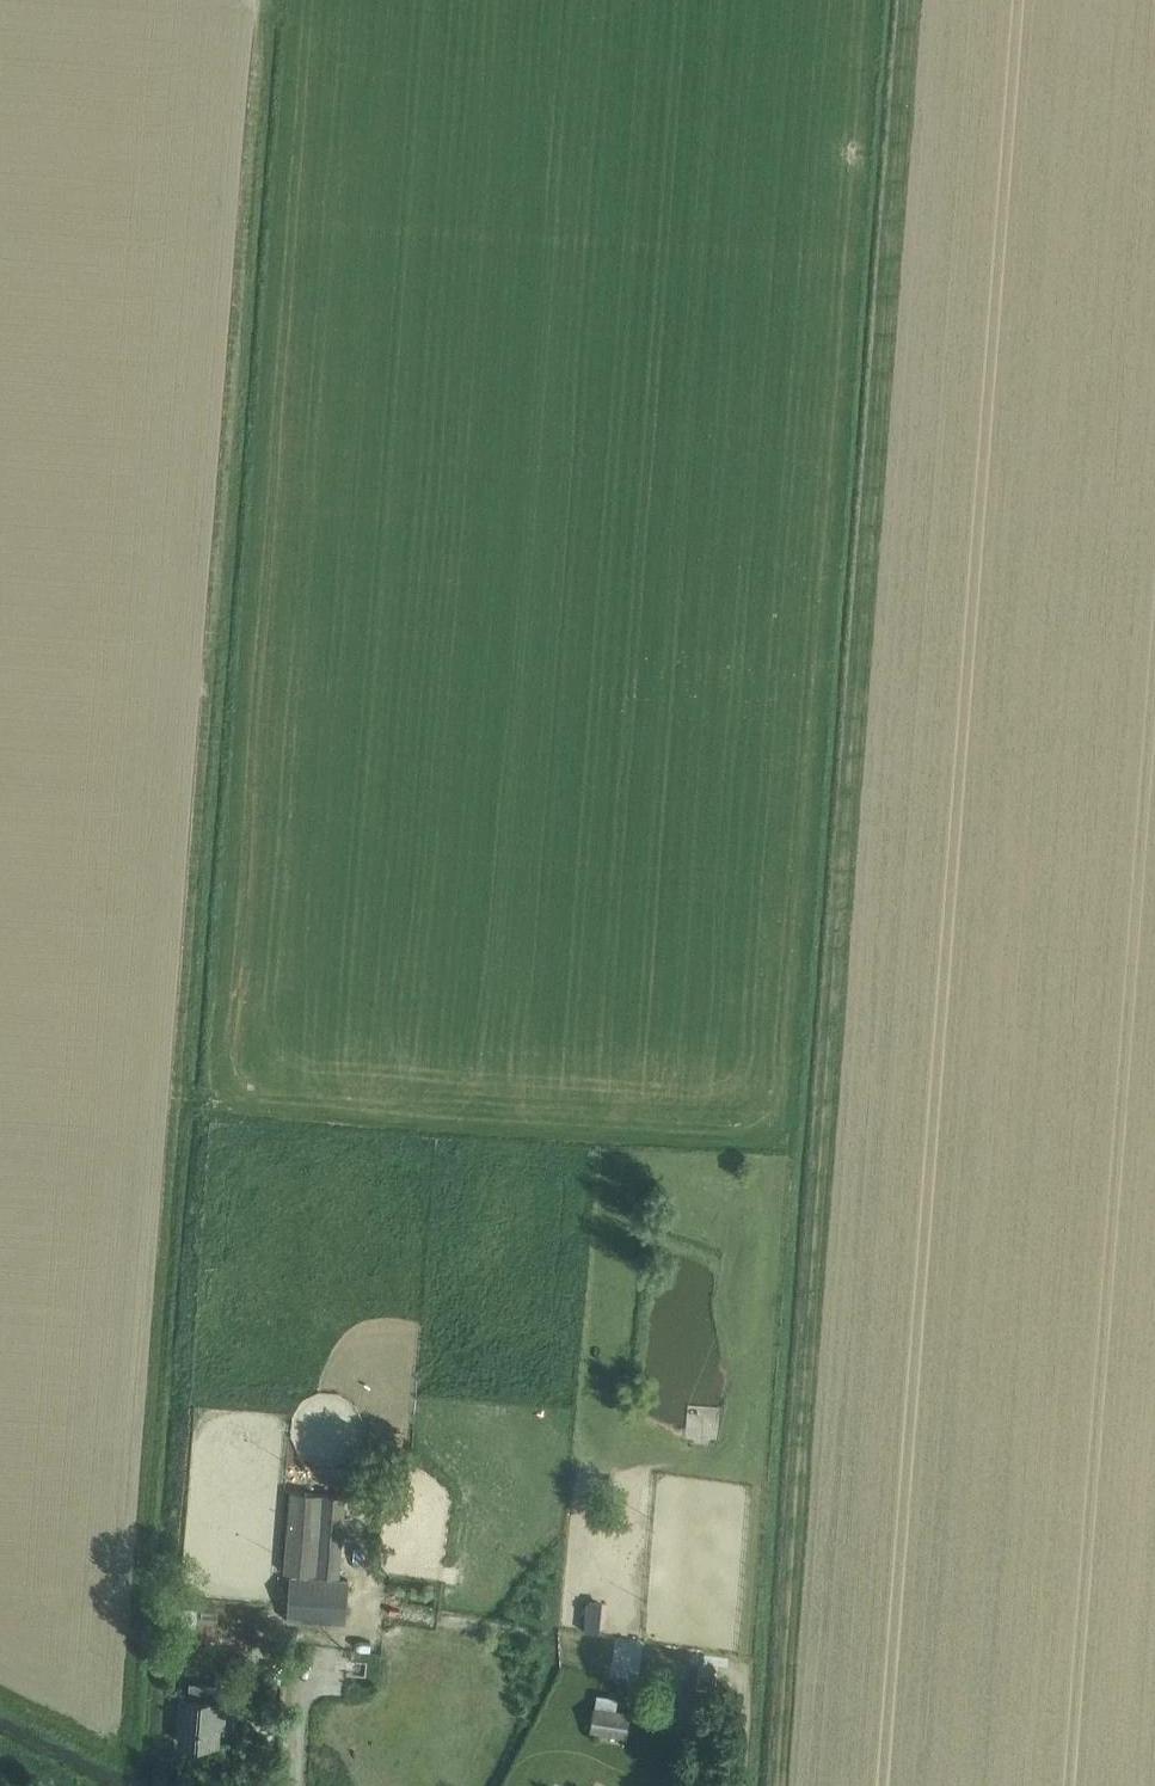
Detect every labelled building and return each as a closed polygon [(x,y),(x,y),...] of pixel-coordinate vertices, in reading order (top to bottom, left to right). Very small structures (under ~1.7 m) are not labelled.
[(292,1492),(287,1571),(340,1574),(346,1496),(292,1492)] [(291,1575),(288,1621),(347,1625),(350,1579),(291,1575)] [(269,1663),(267,1683),(281,1684),(283,1665),(269,1663)] [(226,1713),(226,1700),(185,1698),(182,1742),(217,1745),(219,1713),(226,1713)] [(594,1705),(590,1731),(626,1737),(630,1711),(594,1705)]
